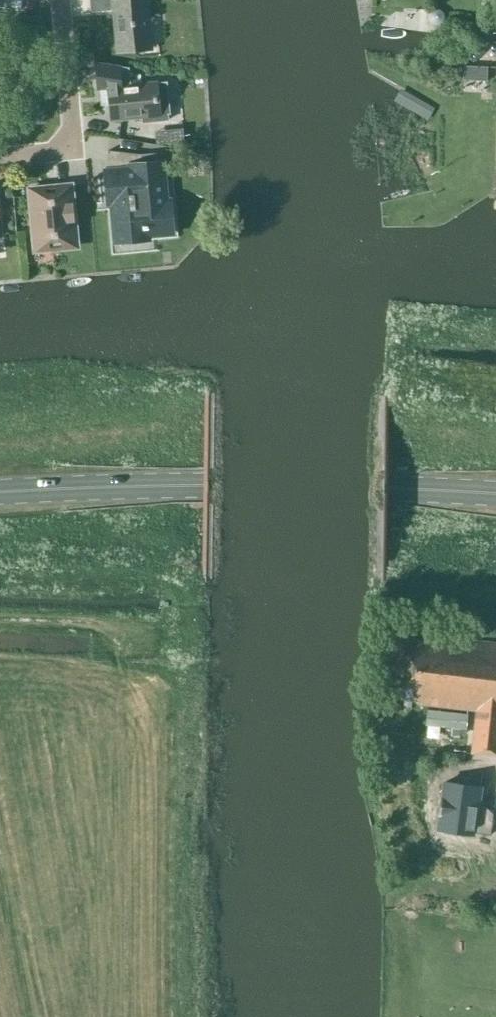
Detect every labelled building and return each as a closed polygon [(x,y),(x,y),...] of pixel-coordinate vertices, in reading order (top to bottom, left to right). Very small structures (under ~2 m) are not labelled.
[(113,8),(118,54),(151,51),(151,44),(154,44),(154,43),(151,43),(147,1),(150,1),(150,0),(147,0),(130,2),(130,0),(90,0),(91,10),(113,8)] [(130,68),(96,63),(98,89),(109,88),(112,120),(142,117),(143,124),(170,121),(169,113),(171,113),(168,81),(131,84),(130,68)] [(487,65),(463,64),(462,80),(487,80),(487,65)] [(179,128),(169,129),(171,144),(184,142),(182,128),(179,128)] [(147,238),(147,234),(172,232),(169,201),(165,201),(161,162),(141,164),(140,155),(108,151),(106,169),(109,202),(113,202),(116,241),(147,238)] [(74,240),(73,224),(74,223),(71,185),(29,189),(33,227),(34,227),(36,243),(41,248),(70,245),(74,240)] [(495,755),(495,643),(446,637),(446,642),(399,637),(393,698),(418,701),(417,703),(476,710),(471,753),(495,755)] [(445,774),(439,821),(474,826),(475,824),(491,827),(494,805),(478,803),(481,779),(445,774)]
